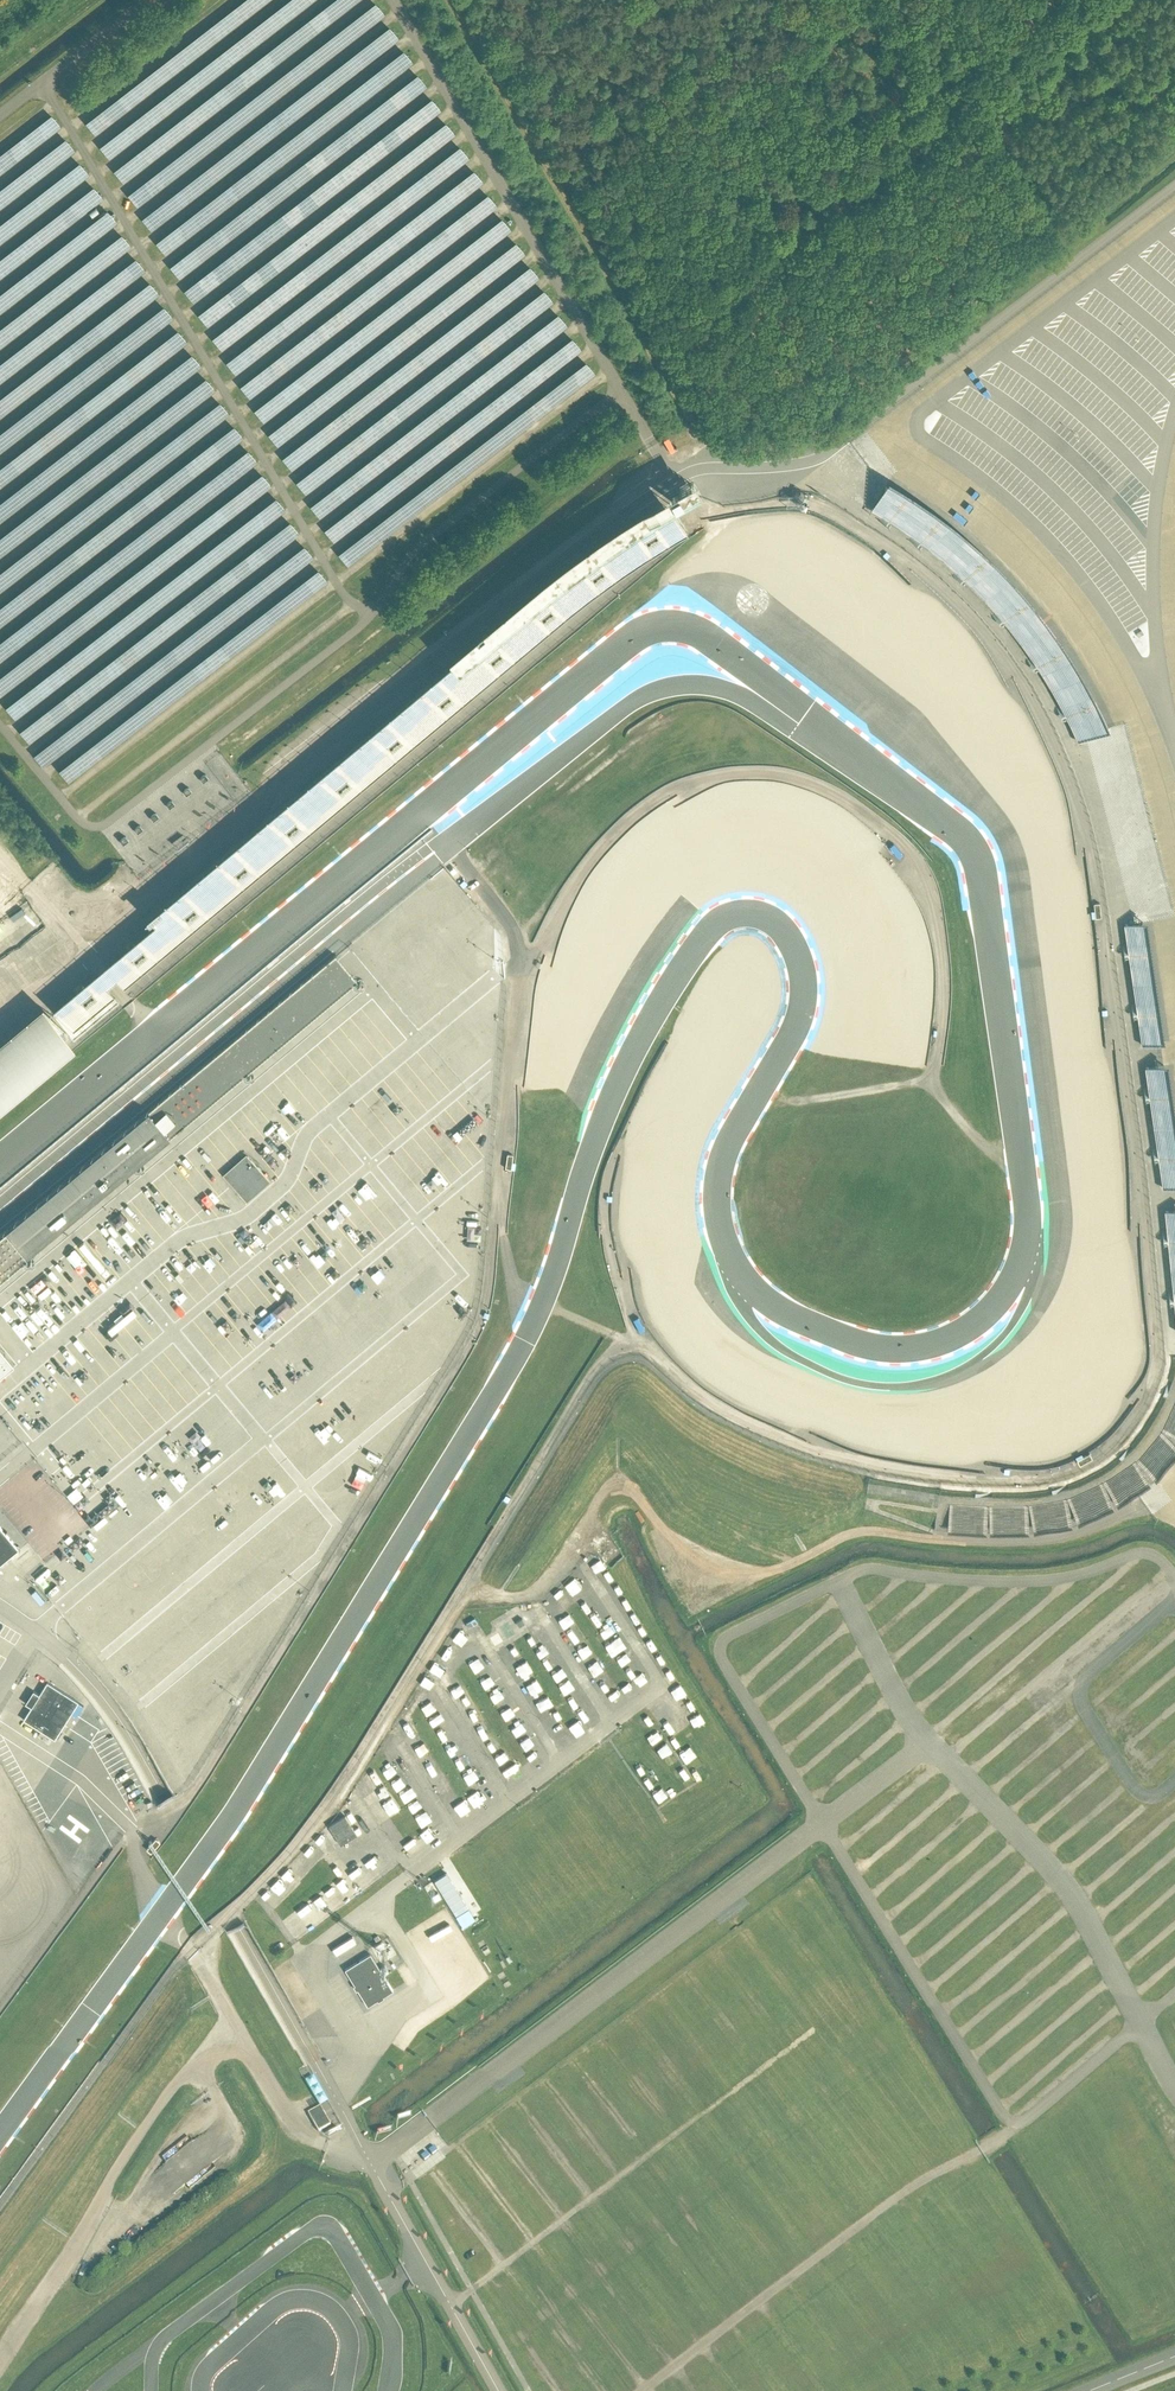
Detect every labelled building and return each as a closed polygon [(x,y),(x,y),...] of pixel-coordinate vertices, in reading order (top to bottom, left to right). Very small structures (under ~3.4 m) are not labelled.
[(85,123),(96,136),(271,0),(244,0),(85,123)] [(99,148),(109,161),(316,0),(290,0),(99,148)] [(113,171),(123,184),(359,0),(333,0),(113,171)] [(385,15),(375,2),(127,194),(137,207),(385,15)] [(401,39),(391,26),(143,219),(153,232),(401,39)] [(414,63),(404,50),(156,243),(166,256),(414,63)] [(428,87),(418,74),(170,266),(180,279),(428,87)] [(441,112),(431,99),(183,292),(193,305),(441,112)] [(51,115),(0,155),(0,176),(61,128),(51,115)] [(456,135),(446,122),(198,314),(208,327),(456,135)] [(66,140),(0,191),(0,211),(76,153),(66,140)] [(471,159),(460,146),(212,338),(223,351),(471,159)] [(79,164),(0,225),(0,246),(90,177),(79,164)] [(484,184),(474,171),(226,364),(236,377),(484,184)] [(93,188),(0,260),(0,281),(103,201),(93,188)] [(497,208),(487,195),(239,387),(249,400),(497,208)] [(108,211),(0,295),(0,315),(118,224),(108,211)] [(512,232),(502,219),(254,412),(264,425),(512,232)] [(121,236),(0,330),(0,350),(131,249),(121,236)] [(526,256),(516,243),(268,436),(278,449),(526,256)] [(135,260),(0,365),(0,385),(145,273),(135,260)] [(541,281),(531,268),(283,460),(293,473),(541,281)] [(150,283),(0,399),(0,420),(160,296),(150,283)] [(555,302),(545,289),(297,482),(307,495),(555,302)] [(164,307),(0,434),(0,455),(174,320),(164,307)] [(568,328),(558,315),(310,507),(321,520),(568,328)] [(178,332),(0,469),(0,490),(188,345),(178,332)] [(583,351),(573,338),(325,530),(335,543),(583,351)] [(192,355),(0,504),(0,525),(202,368),(192,355)] [(596,375),(586,362),(338,554),(348,567),(596,375)] [(206,379),(0,539),(0,560),(216,392),(206,379)] [(220,404),(0,574),(0,595),(230,417),(220,404)] [(234,427),(0,608),(0,629),(244,440),(234,427)] [(248,451),(0,643),(0,664),(258,464),(248,451)] [(261,475),(0,678),(0,699),(271,488),(261,475)] [(885,480),(872,512),(886,520),(917,543),(962,579),(1002,620),(1035,663),(1056,698),(1078,741),(1107,729),(1096,700),(1074,662),(1042,616),(999,568),(945,519),(885,480)] [(286,512),(276,499),(6,709),(16,722),(286,512)] [(348,818),(341,809),(518,661),(602,592),(685,536),(671,516),(614,551),(569,587),(528,620),(487,653),(446,686),(405,719),(365,752),(324,785),(322,787),(328,794),(289,826),(248,859),(207,892),(166,926),(128,957),(148,981),(186,949),(348,818)] [(301,536),(290,523),(20,733),(30,746),(301,536)] [(315,560),(305,547),(34,757),(44,770),(315,560)] [(328,583),(318,570),(59,771),(69,784),(328,583)] [(14,884),(5,873),(0,877),(0,879),(8,889),(14,884)] [(696,900),(689,908),(697,915),(704,907),(696,900)] [(1103,901),(1104,914),(1113,914),(1112,900),(1103,901)] [(17,920),(29,912),(25,907),(14,915),(17,920)] [(1161,1042),(1142,923),(1126,925),(1144,1045),(1161,1042)] [(354,976),(336,955),(212,1058),(71,1177),(0,1235),(0,1272),(354,976)] [(22,974),(30,965),(20,956),(12,965),(22,974)] [(38,976),(42,980),(53,971),(49,966),(38,976)] [(128,1003),(118,987),(112,990),(123,1007),(128,1003)] [(0,1046),(0,1110),(73,1049),(44,1010),(0,1046)] [(1164,1189),(1174,1187),(1174,1135),(1165,1068),(1146,1071),(1164,1189)] [(473,1119),(483,1119),(483,1106),(473,1106),(473,1119)] [(247,1132),(252,1127),(244,1118),(238,1123),(247,1132)] [(427,1146),(436,1157),(446,1149),(437,1138),(427,1146)] [(521,1165),(523,1152),(516,1151),(514,1164),(521,1165)] [(451,1166),(446,1168),(452,1179),(463,1172),(453,1154),(446,1158),(451,1166)] [(248,1155),(225,1176),(245,1199),(268,1178),(248,1155)] [(423,1184),(431,1179),(425,1170),(418,1175),(423,1184)] [(461,1211),(468,1221),(486,1209),(479,1199),(461,1211)] [(1167,1212),(1174,1319),(1174,1211),(1167,1212)] [(335,1216),(332,1227),(342,1230),(345,1219),(335,1216)] [(350,1229),(359,1234),(363,1227),(354,1222),(350,1229)] [(334,1233),(330,1238),(340,1244),(343,1239),(334,1233)] [(313,1248),(302,1257),(310,1267),(321,1257),(313,1248)] [(278,1255),(267,1262),(275,1274),(286,1267),(278,1255)] [(290,1283),(303,1272),(296,1263),(282,1274),(290,1283)] [(61,1268),(53,1274),(62,1284),(69,1279),(61,1268)] [(253,1280),(246,1286),(257,1298),(264,1293),(253,1280)] [(31,1323),(36,1320),(30,1310),(25,1313),(31,1323)] [(140,1322),(147,1315),(142,1310),(136,1317),(140,1322)] [(130,1340),(135,1335),(123,1324),(118,1330),(130,1340)] [(35,1332),(29,1337),(38,1347),(44,1343),(35,1332)] [(120,1348),(125,1344),(116,1332),(111,1336),(120,1348)] [(88,1351),(94,1345),(84,1336),(79,1342),(88,1351)] [(15,1362),(0,1344),(0,1375),(15,1362)] [(65,1363),(54,1374),(59,1379),(70,1368),(65,1363)] [(279,1386),(298,1371),(293,1366),(275,1381),(279,1386)] [(41,1375),(48,1383),(52,1379),(46,1371),(41,1375)] [(68,1405),(73,1401),(56,1380),(51,1384),(68,1405)] [(34,1428),(43,1421),(33,1409),(24,1417),(34,1428)] [(239,1438),(252,1427),(240,1413),(227,1424),(239,1438)] [(214,1423),(207,1429),(213,1437),(220,1430),(214,1423)] [(203,1448),(212,1440),(205,1432),(200,1436),(199,1435),(195,1439),(203,1448)] [(226,1439),(203,1458),(208,1464),(231,1445),(226,1439)] [(1100,1448),(1086,1454),(1090,1462),(1103,1456),(1100,1448)] [(171,1469),(170,1470),(176,1475),(187,1463),(177,1455),(168,1466),(171,1469)] [(267,1459),(284,1478),(288,1474),(271,1456),(267,1459)] [(235,1476),(246,1486),(254,1478),(243,1468),(235,1476)] [(233,1485),(229,1489),(237,1498),(241,1493),(233,1485)] [(248,1504),(261,1495),(257,1490),(244,1499),(248,1504)] [(216,1520),(222,1515),(218,1510),(228,1502),(222,1494),(206,1507),(209,1511),(216,1520)] [(199,1507),(188,1514),(193,1522),(204,1515),(199,1507)] [(18,1549),(0,1526),(0,1564),(18,1549)] [(180,1548),(188,1543),(184,1537),(177,1542),(180,1548)] [(147,1558),(137,1566),(147,1578),(157,1571),(147,1558)] [(612,1578),(618,1586),(623,1583),(617,1575),(612,1578)] [(127,1590),(131,1596),(135,1594),(122,1576),(116,1580),(125,1592),(127,1590)] [(575,1597),(583,1592),(577,1581),(569,1586),(575,1597)] [(625,1587),(621,1591),(626,1599),(631,1596),(625,1587)] [(101,1592),(108,1602),(113,1598),(106,1588),(101,1592)] [(593,1604),(602,1599),(598,1591),(588,1596),(593,1604)] [(562,1609),(570,1601),(563,1593),(554,1601),(562,1609)] [(635,1615),(640,1611),(634,1600),(628,1604),(635,1615)] [(563,1613),(567,1621),(577,1616),(574,1609),(563,1613)] [(603,1609),(598,1613),(604,1620),(609,1616),(603,1609)] [(570,1627),(574,1635),(584,1631),(581,1622),(570,1627)] [(464,1643),(474,1638),(470,1629),(459,1634),(464,1643)] [(613,1637),(618,1645),(627,1640),(622,1632),(613,1637)] [(136,1655),(147,1648),(140,1636),(128,1643),(136,1655)] [(520,1641),(510,1648),(516,1658),(526,1651),(520,1641)] [(594,1644),(583,1649),(586,1656),(597,1651),(594,1644)] [(459,1659),(463,1651),(451,1645),(447,1653),(459,1659)] [(625,1652),(629,1660),(639,1655),(634,1647),(625,1652)] [(553,1664),(559,1661),(552,1650),(547,1653),(553,1664)] [(476,1662),(482,1671),(492,1665),(486,1656),(476,1662)] [(532,1660),(521,1667),(528,1679),(539,1672),(532,1660)] [(631,1667),(636,1674),(646,1667),(641,1660),(631,1667)] [(675,1676),(681,1673),(676,1663),(671,1665),(675,1676)] [(440,1681),(445,1674),(435,1668),(431,1675),(440,1681)] [(564,1682),(574,1676),(569,1668),(560,1674),(564,1682)] [(646,1670),(638,1675),(644,1684),(652,1679),(646,1670)] [(486,1676),(491,1685),(501,1680),(497,1671),(486,1676)] [(461,1673),(452,1679),(457,1686),(466,1680),(461,1673)] [(614,1673),(600,1680),(604,1688),(618,1681),(614,1673)] [(544,1677),(532,1682),(536,1691),(547,1686),(544,1677)] [(686,1694),(692,1690),(685,1679),(679,1683),(686,1694)] [(630,1692),(641,1686),(638,1680),(627,1686),(630,1692)] [(79,1701),(47,1681),(23,1719),(55,1739),(79,1701)] [(579,1683),(569,1689),(574,1697),(584,1691),(579,1683)] [(462,1695),(469,1704),(479,1697),(472,1688),(462,1695)] [(498,1695),(503,1702),(512,1696),(507,1688),(498,1695)] [(616,1703),(627,1697),(623,1691),(612,1698),(616,1703)] [(547,1695),(552,1704),(558,1701),(553,1692),(547,1695)] [(441,1696),(428,1702),(432,1709),(444,1703),(441,1696)] [(695,1696),(689,1699),(695,1708),(701,1705),(695,1696)] [(584,1712),(593,1705),(588,1697),(578,1703),(584,1712)] [(471,1710),(477,1718),(488,1712),(482,1703),(471,1710)] [(444,1725),(453,1720),(447,1708),(437,1713),(444,1725)] [(520,1709),(510,1716),(514,1722),(524,1715),(520,1709)] [(590,1723),(599,1717),(596,1712),(587,1718),(590,1723)] [(415,1714),(404,1724),(414,1734),(424,1724),(415,1714)] [(553,1719),(557,1729),(569,1724),(564,1714),(553,1719)] [(487,1736),(494,1732),(487,1721),(481,1725),(487,1736)] [(518,1730),(524,1737),(535,1729),(529,1722),(518,1730)] [(450,1739),(456,1736),(451,1728),(446,1731),(450,1739)] [(680,1746),(690,1740),(685,1731),(675,1737),(680,1746)] [(492,1740),(496,1749),(506,1744),(502,1736),(492,1740)] [(433,1737),(421,1741),(424,1749),(436,1746),(433,1737)] [(457,1751),(467,1746),(463,1738),(453,1743),(457,1751)] [(537,1738),(528,1745),(535,1753),(543,1746),(537,1738)] [(696,1745),(685,1751),(690,1759),(700,1752),(696,1745)] [(440,1751),(428,1756),(433,1768),(445,1763),(440,1751)] [(461,1756),(468,1769),(479,1764),(472,1751),(461,1756)] [(502,1757),(506,1764),(516,1759),(512,1751),(502,1757)] [(532,1767),(538,1765),(534,1756),(528,1759),(532,1767)] [(513,1780),(521,1776),(523,1781),(530,1778),(523,1761),(508,1768),(513,1780)] [(397,1776),(403,1773),(397,1764),(392,1767),(397,1776)] [(384,1769),(379,1772),(384,1782),(390,1779),(384,1769)] [(439,1776),(442,1785),(455,1780),(452,1771),(439,1776)] [(478,1783),(487,1779),(484,1772),(475,1776),(478,1783)] [(382,1789),(388,1798),(399,1792),(393,1782),(382,1789)] [(486,1787),(475,1795),(487,1809),(495,1803),(491,1797),(493,1796),(486,1787)] [(453,1794),(457,1801),(466,1795),(462,1788),(453,1794)] [(396,1814),(408,1807),(402,1798),(390,1805),(396,1814)] [(461,1804),(466,1815),(475,1810),(470,1800),(461,1804)] [(416,1805),(421,1813),(426,1809),(421,1802),(416,1805)] [(430,1826),(435,1822),(429,1812),(423,1816),(430,1826)] [(329,1826),(341,1844),(357,1834),(345,1815),(329,1826)] [(399,1829),(404,1836),(415,1829),(410,1822),(399,1829)] [(410,1843),(417,1852),(427,1845),(420,1835),(410,1843)] [(314,1846),(306,1853),(315,1862),(323,1855),(314,1846)] [(418,1853),(421,1857),(430,1851),(427,1847),(418,1853)] [(338,1864),(347,1858),(340,1848),(331,1855),(338,1864)] [(373,1858),(381,1869),(391,1861),(383,1851),(373,1858)] [(302,1857),(297,1865),(307,1872),(312,1865),(302,1857)] [(345,1874),(354,1866),(350,1861),(341,1869),(345,1874)] [(360,1867),(366,1878),(375,1873),(370,1862),(360,1867)] [(282,1879),(291,1887),(298,1880),(289,1872),(282,1879)] [(434,1880),(457,1916),(469,1909),(447,1872),(434,1880)] [(354,1873),(343,1879),(350,1890),(360,1883),(354,1873)] [(273,1897),(281,1889),(276,1884),(268,1893),(273,1897)] [(322,1897),(332,1907),(338,1901),(328,1891),(322,1897)] [(316,1900),(305,1909),(312,1919),(324,1910),(316,1900)] [(477,1904),(463,1914),(471,1926),(485,1917),(477,1904)] [(302,1912),(292,1917),(299,1930),(309,1925),(302,1912)] [(207,1938),(218,1928),(213,1922),(202,1932),(207,1938)] [(441,1942),(450,1931),(445,1927),(436,1938),(441,1942)] [(333,1948),(336,1954),(356,1942),(353,1936),(333,1948)] [(370,1954),(346,1969),(368,2005),(393,1990),(370,1954)] [(326,2104),(334,2100),(321,2076),(313,2080),(326,2104)] [(320,2108),(308,2114),(318,2133),(331,2126),(320,2108)]
